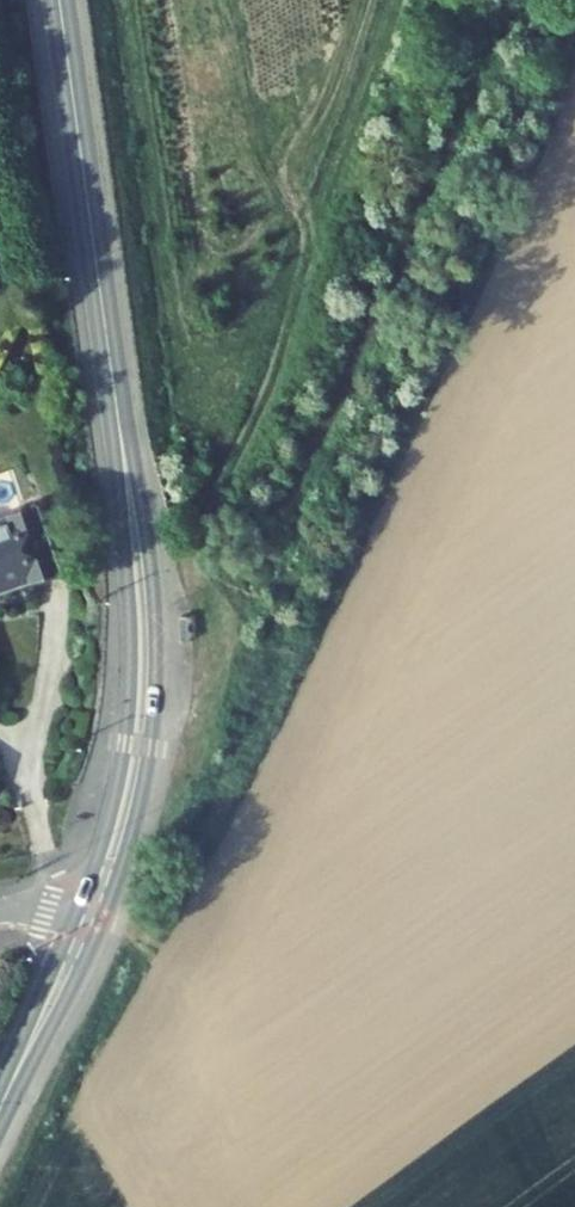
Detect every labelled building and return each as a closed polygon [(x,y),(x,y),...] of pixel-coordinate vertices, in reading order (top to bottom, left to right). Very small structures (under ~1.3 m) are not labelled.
[(20,505),(0,512),(0,522),(23,513),(20,505)] [(38,508),(23,513),(0,522),(0,578),(30,568),(34,579),(59,570),(38,508)] [(34,579),(30,568),(0,578),(0,591),(34,579)]
